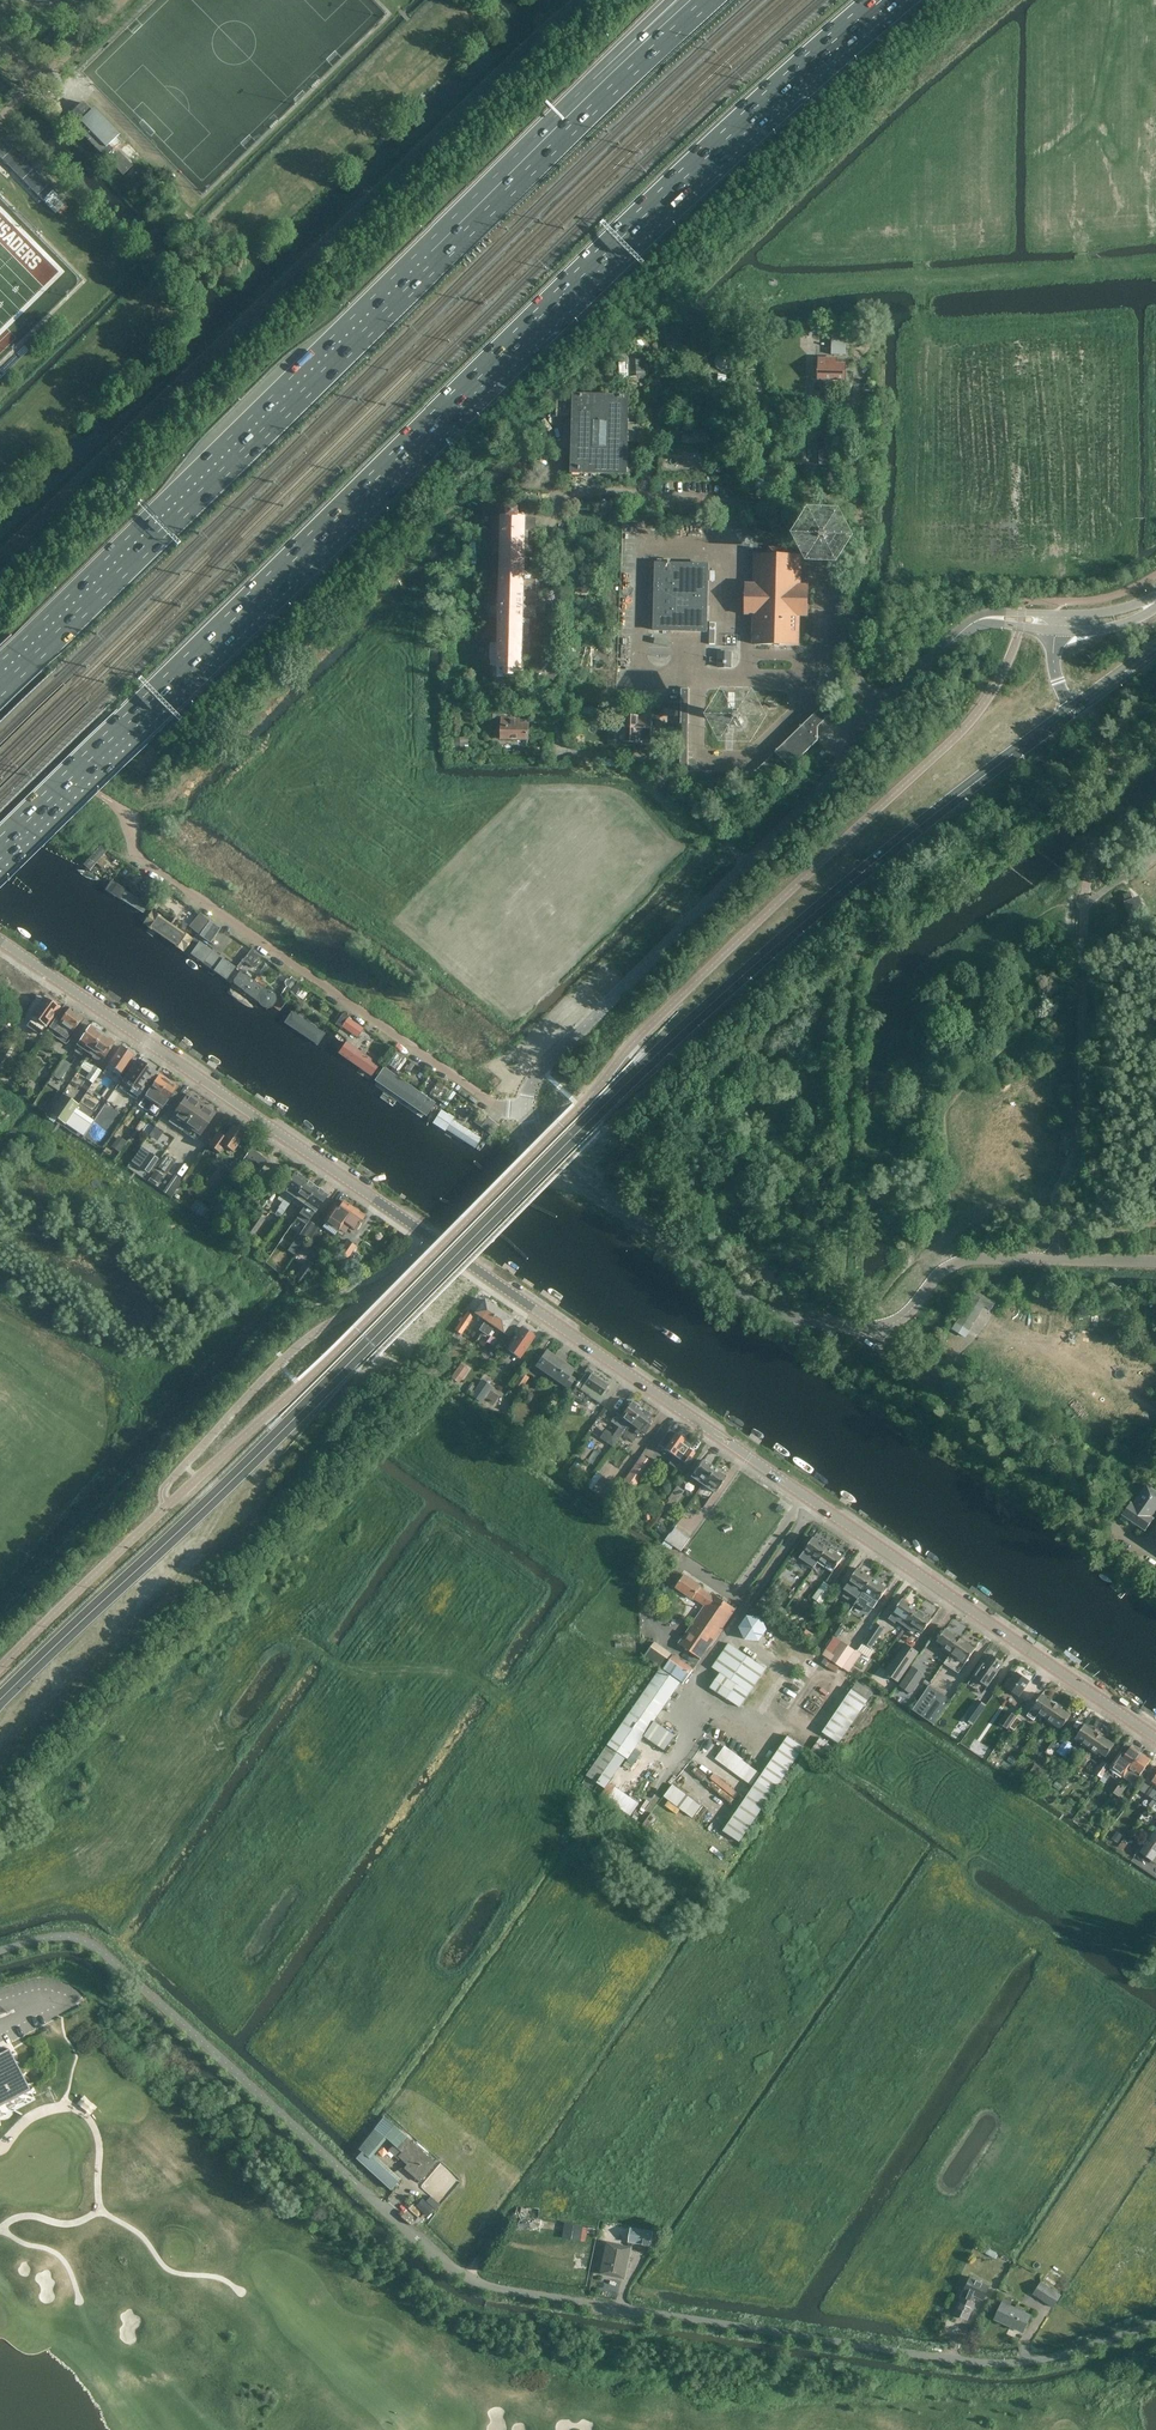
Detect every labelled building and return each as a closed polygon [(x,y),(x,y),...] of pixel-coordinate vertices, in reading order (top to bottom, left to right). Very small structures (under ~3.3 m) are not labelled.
[(120,134),(93,108),(90,111),(81,103),(69,115),(75,120),(71,124),(101,153),(112,142),(120,134)] [(2,140),(0,141),(0,157),(32,190),(40,198),(42,200),(53,191),(2,139),(2,140)] [(112,151),(116,147),(112,142),(101,153),(106,157),(112,151)] [(132,166),(118,151),(115,154),(112,151),(106,157),(124,175),(132,166)] [(834,335),(833,354),(848,354),(848,335),(834,335)] [(630,376),(646,375),(644,353),(628,354),(630,376)] [(845,380),(845,365),(836,365),(836,360),(819,360),(819,380),(845,380)] [(640,443),(640,427),(629,427),(629,397),(574,395),(572,474),(627,476),(628,443),(640,443)] [(692,429),(692,434),(685,434),(685,443),(711,443),(711,429),(692,429)] [(793,447),(794,464),(811,464),(810,447),(793,447)] [(521,669),(525,519),(519,519),(519,511),(510,511),(510,518),(503,518),(499,668),(506,669),(506,676),(514,676),(515,669),(521,669)] [(807,615),(808,587),(800,586),(800,557),(799,556),(799,557),(787,556),(788,547),(770,547),(769,556),(758,556),(758,555),(756,555),(755,585),(747,585),(746,614),(755,614),(754,644),(755,644),(774,644),(774,645),(780,645),(796,645),(796,646),(798,646),(799,615),(807,615)] [(707,632),(708,565),(656,564),(655,631),(707,632)] [(731,668),(731,653),(720,653),(719,667),(731,668)] [(689,724),(689,689),(681,689),(681,702),(681,724),(689,724)] [(835,711),(827,702),(826,703),(827,705),(822,710),(827,715),(833,710),(834,712),(835,711)] [(680,703),(660,703),(660,715),(680,715),(680,703)] [(651,741),(651,718),(651,712),(643,712),(643,715),(637,715),(637,718),(627,718),(626,742),(637,742),(637,741),(651,741)] [(526,725),(526,717),(504,716),(504,719),(520,720),(519,725),(526,725)] [(529,725),(526,725),(519,725),(520,720),(504,719),(503,719),(502,739),(528,740),(529,725)] [(774,784),(818,741),(818,727),(810,719),(752,775),(752,783),(774,784)] [(469,749),(468,737),(452,739),(453,751),(469,749)] [(688,775),(688,749),(688,744),(681,744),(680,775),(688,775)] [(678,762),(679,755),(665,754),(665,761),(677,762),(678,762)] [(108,851),(101,845),(83,866),(90,872),(108,851)] [(142,913),(147,905),(121,888),(111,881),(105,890),(116,897),(116,896),(142,913)] [(1142,923),(1131,892),(1123,895),(1135,926),(1142,923)] [(152,912),(144,924),(156,932),(156,931),(172,942),(172,943),(183,951),(191,939),(180,931),(179,932),(163,921),(164,920),(152,912)] [(200,913),(189,926),(198,933),(208,920),(200,913)] [(210,920),(200,934),(211,942),(220,928),(215,924),(210,920)] [(226,979),(234,968),(199,943),(191,954),(226,979)] [(267,990),(240,971),(233,981),(234,984),(244,991),(243,992),(258,1003),(260,1006),(263,1008),(267,1009),(270,1008),(274,1006),(276,1003),(277,999),(276,996),(274,993),(271,991),(267,990)] [(286,995),(294,984),(288,979),(277,990),(285,996),(286,995)] [(304,997),(309,988),(303,984),(298,993),(304,997)] [(46,998),(38,1010),(32,1019),(36,1023),(38,1020),(46,1026),(59,1007),(46,998)] [(65,1014),(60,1011),(49,1028),(67,1040),(72,1032),(72,1033),(83,1016),(70,1007),(65,1014)] [(285,1023),(317,1044),(324,1034),(292,1013),(285,1023)] [(348,1018),(342,1026),(357,1037),(363,1028),(348,1018)] [(85,1051),(89,1053),(102,1034),(90,1026),(78,1042),(86,1048),(85,1051)] [(114,1042),(102,1034),(89,1053),(80,1067),(89,1073),(85,1079),(93,1084),(102,1071),(95,1067),(101,1062),(103,1059),(114,1042)] [(379,1065),(346,1042),(339,1053),(371,1076),(379,1065)] [(119,1075),(133,1055),(120,1047),(108,1065),(116,1070),(114,1072),(119,1075)] [(61,1081),(71,1064),(63,1059),(52,1075),(61,1081)] [(143,1090),(155,1072),(138,1060),(126,1078),(143,1090)] [(376,1080),(426,1115),(434,1104),(384,1069),(376,1080)] [(160,1075),(156,1081),(152,1079),(146,1088),(149,1090),(144,1097),(150,1101),(153,1096),(156,1098),(168,1081),(160,1075)] [(127,1094),(132,1086),(123,1080),(114,1093),(122,1098),(125,1093),(127,1094)] [(177,1086),(168,1081),(156,1098),(160,1100),(156,1105),(162,1109),(177,1086)] [(188,1088),(182,1097),(178,1094),(173,1102),(171,1101),(161,1116),(159,1119),(154,1115),(149,1123),(155,1127),(156,1125),(162,1129),(168,1121),(170,1122),(178,1110),(175,1108),(179,1103),(192,1112),(202,1098),(188,1088)] [(443,1100),(448,1103),(457,1092),(452,1089),(443,1100)] [(65,1125),(79,1105),(63,1094),(49,1114),(65,1125)] [(197,1121),(202,1113),(198,1111),(205,1100),(202,1098),(192,1112),(196,1115),(188,1128),(195,1133),(194,1136),(200,1141),(208,1129),(197,1121)] [(433,1123),(474,1147),(480,1138),(438,1114),(433,1123)] [(482,1126),(490,1131),(497,1122),(489,1116),(482,1126)] [(233,1153),(246,1135),(232,1125),(224,1137),(217,1132),(208,1146),(220,1154),(224,1147),(233,1153)] [(117,1134),(109,1145),(118,1152),(126,1141),(117,1134)] [(129,1167),(157,1185),(164,1174),(154,1167),(161,1157),(143,1145),(129,1167)] [(268,1184),(279,1168),(251,1148),(240,1164),(268,1184)] [(295,1173),(281,1194),(291,1201),(306,1180),(295,1173)] [(174,1193),(183,1180),(176,1176),(168,1189),(174,1193)] [(306,1180),(291,1201),(288,1206),(299,1214),(302,1210),(317,1188),(306,1180)] [(328,1195),(317,1188),(299,1214),(310,1221),(328,1195)] [(218,1205),(228,1192),(224,1189),(214,1202),(218,1205)] [(333,1216),(339,1220),(334,1227),(339,1230),(354,1209),(343,1201),(333,1216)] [(365,1216),(354,1209),(339,1230),(339,1231),(337,1234),(340,1236),(343,1233),(344,1234),(349,1227),(355,1231),(365,1216)] [(249,1220),(253,1216),(246,1211),(243,1215),(249,1220)] [(259,1214),(248,1230),(253,1233),(264,1217),(259,1214)] [(305,1239),(314,1224),(308,1221),(299,1235),(305,1239)] [(348,1259),(357,1246),(347,1240),(339,1253),(348,1259)] [(309,1259),(294,1278),(302,1284),(317,1265),(309,1259)] [(966,1337),(985,1306),(991,1310),(995,1303),(976,1292),(953,1329),(966,1337)] [(484,1300),(474,1314),(484,1321),(478,1330),(482,1333),(498,1309),(484,1300)] [(512,1319),(498,1309),(482,1333),(488,1337),(494,1328),(502,1334),(512,1319)] [(461,1335),(473,1316),(467,1311),(454,1330),(461,1335)] [(521,1326),(511,1341),(505,1349),(517,1358),(523,1350),(525,1351),(535,1336),(521,1326)] [(498,1352),(506,1340),(500,1336),(492,1348),(498,1352)] [(546,1351),(535,1367),(567,1389),(574,1379),(570,1376),(574,1370),(546,1351)] [(460,1364),(450,1377),(459,1383),(468,1370),(460,1364)] [(520,1391),(529,1377),(521,1372),(512,1386),(520,1391)] [(591,1373),(586,1380),(581,1377),(574,1386),(577,1389),(571,1397),(584,1406),(590,1397),(600,1404),(606,1395),(603,1393),(608,1385),(591,1373)] [(480,1402),(491,1386),(482,1379),(471,1396),(480,1402)] [(512,1400),(515,1395),(510,1392),(506,1397),(512,1400)] [(635,1402),(632,1402),(631,1401),(627,1407),(623,1404),(616,1414),(615,1414),(610,1422),(615,1426),(610,1433),(605,1429),(599,1438),(613,1447),(629,1424),(630,1425),(641,1408),(640,1407),(639,1405),(635,1402)] [(645,1409),(643,1409),(641,1408),(630,1425),(623,1435),(633,1442),(640,1432),(642,1430),(645,1433),(650,1426),(647,1424),(652,1416),(650,1414),(649,1412),(645,1409)] [(669,1430),(658,1446),(673,1456),(668,1463),(676,1468),(671,1475),(676,1478),(679,1475),(686,1465),(687,1465),(695,1453),(689,1449),(691,1446),(684,1441),(684,1440),(669,1430)] [(633,1486),(653,1462),(644,1454),(624,1478),(633,1486)] [(702,1485),(714,1467),(703,1459),(690,1477),(702,1485)] [(726,1475),(714,1467),(702,1485),(714,1493),(726,1475)] [(1155,1510),(1155,1492),(1147,1486),(1134,1505),(1131,1503),(1123,1515),(1124,1515),(1120,1520),(1127,1524),(1130,1520),(1146,1531),(1154,1519),(1151,1517),(1155,1510)] [(675,1487),(663,1504),(670,1509),(682,1492),(675,1487)] [(673,1529),(664,1542),(679,1553),(689,1539),(673,1529)] [(802,1552),(805,1554),(801,1561),(813,1569),(828,1546),(813,1536),(802,1552)] [(843,1557),(828,1546),(813,1569),(814,1567),(823,1573),(826,1568),(833,1572),(843,1557)] [(859,1568),(851,1579),(849,1582),(864,1592),(874,1578),(859,1568)] [(693,1600),(694,1599),(704,1606),(678,1644),(702,1660),(736,1609),(713,1593),(712,1594),(702,1587),(702,1586),(685,1574),(675,1588),(693,1600)] [(874,1578),(864,1592),(861,1595),(870,1601),(868,1603),(874,1607),(880,1600),(888,1588),(874,1578)] [(821,1604),(832,1588),(824,1583),(813,1598),(821,1604)] [(904,1598),(892,1614),(889,1619),(896,1624),(904,1629),(905,1627),(918,1609),(904,1598)] [(929,1612),(933,1601),(925,1598),(921,1610),(929,1612)] [(933,1619),(918,1609),(905,1627),(914,1633),(916,1631),(922,1635),(933,1619)] [(759,1642),(767,1630),(761,1617),(747,1616),(740,1627),(745,1640),(759,1642)] [(875,1650),(872,1648),(885,1629),(876,1623),(859,1649),(871,1657),(875,1650)] [(943,1649),(950,1654),(961,1638),(946,1628),(938,1640),(945,1645),(943,1649)] [(977,1649),(961,1638),(950,1654),(945,1663),(960,1673),(977,1649)] [(817,1647),(823,1651),(828,1644),(822,1639),(817,1647)] [(825,1655),(843,1667),(855,1650),(842,1642),(834,1654),(828,1649),(825,1655)] [(694,1670),(662,1648),(661,1648),(654,1643),(645,1657),(685,1684),(694,1670)] [(899,1682),(920,1653),(906,1643),(885,1673),(899,1682)] [(713,1668),(720,1673),(710,1688),(740,1708),(766,1669),(729,1644),(713,1668)] [(983,1661),(978,1668),(973,1676),(988,1687),(1005,1664),(992,1655),(987,1663),(983,1661)] [(911,1695),(925,1675),(913,1666),(899,1686),(911,1695)] [(662,1669),(587,1776),(606,1789),(627,1759),(628,1760),(645,1736),(651,1740),(655,1734),(649,1730),(682,1683),(662,1669)] [(1020,1697),(1030,1681),(1017,1672),(1012,1679),(1010,1678),(1004,1687),(1020,1697)] [(934,1723),(952,1699),(931,1684),(913,1708),(934,1723)] [(839,1743),(869,1700),(853,1689),(823,1732),(839,1743)] [(1038,1714),(1046,1720),(1057,1704),(1042,1694),(1034,1706),(1040,1710),(1038,1714)] [(975,1723),(988,1704),(979,1698),(966,1717),(975,1723)] [(1072,1714),(1057,1704),(1046,1720),(1052,1724),(1055,1721),(1063,1726),(1072,1714)] [(1005,1724),(1013,1712),(1010,1710),(1001,1722),(1005,1724)] [(1075,1739),(1089,1749),(1099,1735),(1085,1725),(1075,1739)] [(805,1746),(789,1735),(724,1830),(740,1841),(805,1746)] [(1114,1745),(1099,1735),(1089,1749),(1097,1755),(1099,1753),(1106,1757),(1114,1745)] [(1068,1752),(1072,1746),(1065,1740),(1061,1747),(1068,1752)] [(1052,1756),(1059,1746),(1053,1741),(1045,1752),(1052,1756)] [(753,1783),(762,1771),(726,1745),(716,1758),(753,1783)] [(1131,1746),(1125,1755),(1123,1754),(1118,1761),(1120,1763),(1129,1770),(1141,1753),(1131,1746)] [(1151,1759),(1141,1753),(1129,1770),(1134,1773),(1132,1775),(1134,1776),(1130,1782),(1136,1786),(1146,1771),(1145,1769),(1151,1759)] [(1103,1761),(1094,1773),(1102,1778),(1110,1766),(1103,1761)] [(1037,1776),(1042,1768),(1035,1764),(1030,1771),(1037,1776)] [(1153,1768),(1143,1781),(1139,1789),(1143,1792),(1148,1784),(1149,1785),(1151,1783),(1155,1787),(1155,1770),(1153,1768)] [(1030,1786),(1034,1781),(1026,1776),(1023,1781),(1030,1786)] [(1060,1791),(1063,1786),(1056,1782),(1053,1786),(1060,1791)] [(1120,1797),(1127,1786),(1121,1782),(1113,1793),(1120,1797)] [(665,1796),(694,1817),(703,1804),(674,1783),(665,1796)] [(1140,1852),(1153,1861),(1155,1856),(1155,1831),(1155,1830),(1140,1852)] [(1120,1845),(1126,1836),(1120,1832),(1113,1841),(1120,1845)] [(1122,1850),(1133,1858),(1138,1850),(1136,1849),(1140,1843),(1136,1841),(1131,1849),(1125,1845),(1122,1850)] [(0,2055),(0,2120),(40,2101),(8,2051),(0,2055)] [(85,2076),(95,2070),(91,2062),(80,2068),(85,2076)] [(436,2163),(385,2117),(359,2150),(361,2152),(356,2158),(391,2190),(400,2179),(373,2154),(386,2139),(401,2152),(397,2157),(407,2165),(404,2168),(420,2182),(436,2163)] [(432,2195),(427,2200),(424,2197),(417,2204),(429,2215),(441,2203),(432,2195)] [(417,2204),(412,2208),(422,2219),(427,2215),(417,2204)] [(542,2220),(541,2220),(543,2206),(532,2205),(531,2209),(517,2206),(515,2215),(513,2227),(540,2232),(542,2220)] [(563,2239),(580,2241),(583,2227),(566,2224),(563,2239)] [(650,2246),(652,2230),(631,2227),(629,2243),(650,2246)] [(632,2247),(610,2242),(612,2231),(603,2229),(601,2241),(608,2242),(602,2273),(625,2278),(632,2247)] [(994,2260),(998,2254),(988,2249),(984,2254),(994,2260)] [(990,2285),(971,2277),(965,2290),(964,2290),(960,2298),(962,2300),(955,2314),(967,2319),(975,2303),(972,2302),(975,2296),(983,2300),(990,2285)] [(1044,2301),(1054,2307),(1065,2290),(1055,2283),(1044,2301)] [(1034,2310),(1003,2295),(992,2318),(1024,2332),(1034,2310)]
